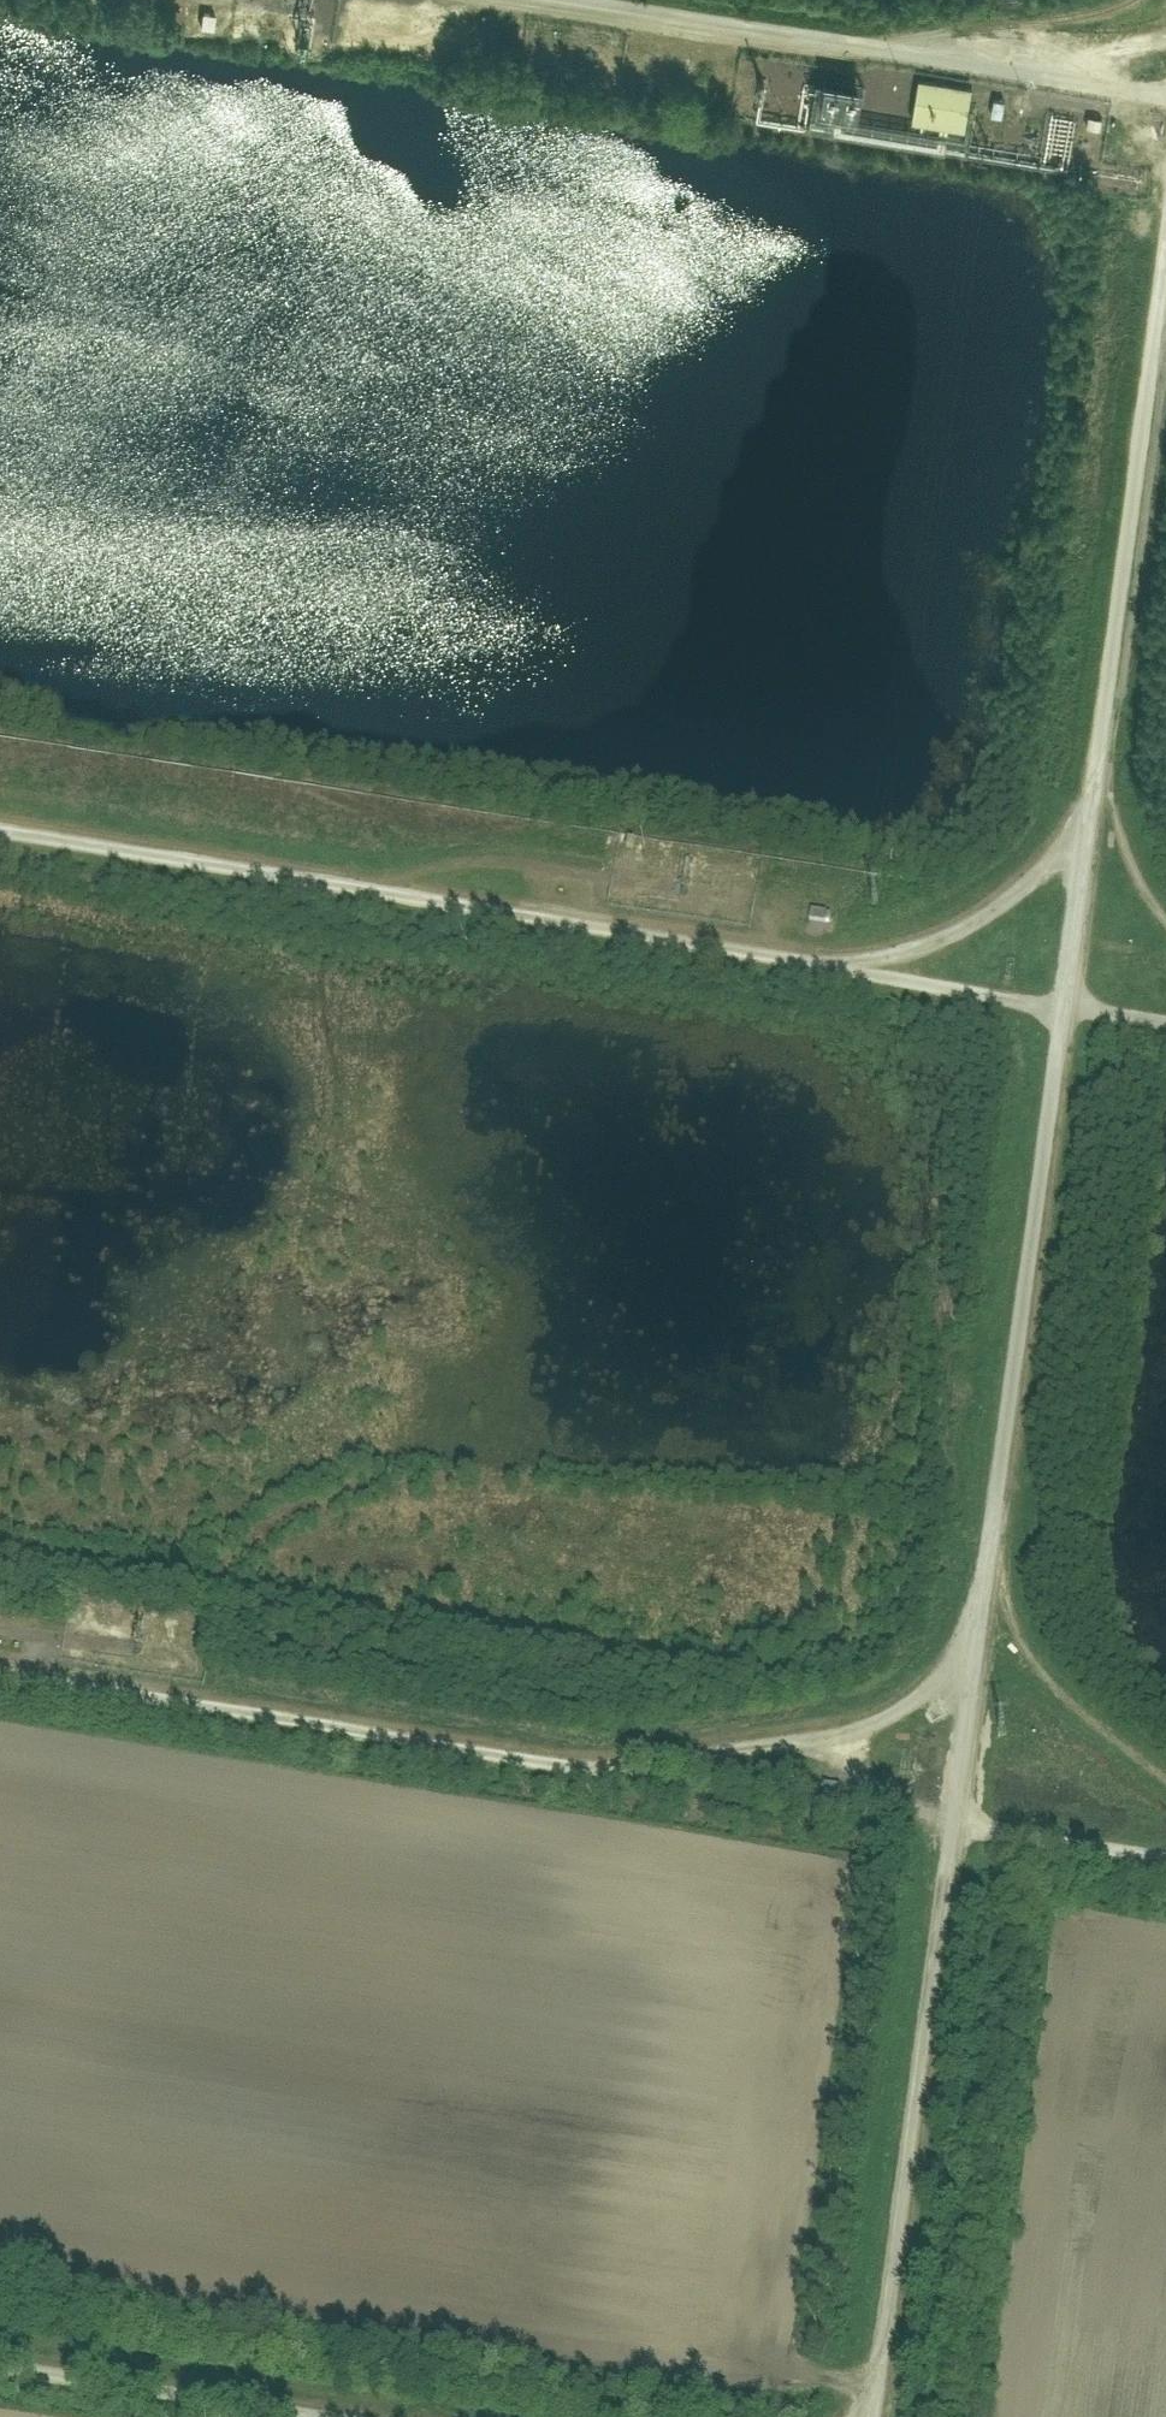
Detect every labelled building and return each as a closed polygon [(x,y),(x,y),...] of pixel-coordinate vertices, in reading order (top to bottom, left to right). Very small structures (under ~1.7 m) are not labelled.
[(919,70),(912,114),(966,123),(973,79),(919,70)]
